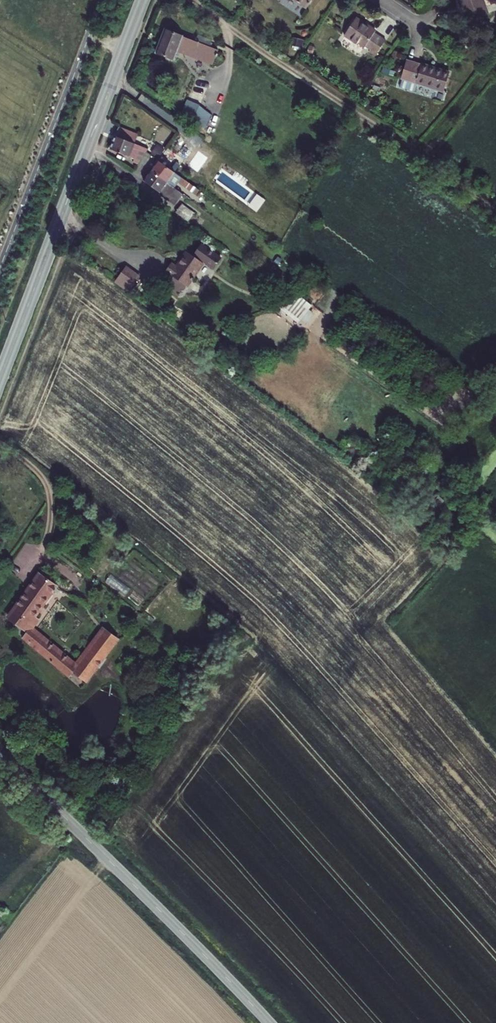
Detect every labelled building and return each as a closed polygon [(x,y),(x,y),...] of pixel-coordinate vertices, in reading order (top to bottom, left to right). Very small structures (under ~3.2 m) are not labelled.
[(306,9),(312,0),(293,0),(306,9)] [(465,22),(487,13),(483,0),(457,0),(460,8),(465,7),(467,13),(462,14),(465,22)] [(365,28),(367,25),(355,17),(354,20),(365,28)] [(368,52),(375,56),(385,41),(374,33),(375,31),(367,25),(365,28),(354,20),(343,35),(363,48),(364,47),(370,50),(368,52)] [(194,41),(164,29),(155,52),(173,59),(176,52),(179,53),(180,51),(212,64),(217,50),(209,47),(211,39),(197,34),(194,41)] [(300,49),(302,39),(292,37),(290,47),(300,49)] [(315,46),(308,45),(306,54),(313,56),(315,46)] [(442,92),(449,73),(441,70),(440,72),(432,69),(433,68),(421,64),(421,65),(405,61),(399,78),(401,79),(399,88),(413,92),(416,84),(442,92)] [(192,119),(204,128),(210,114),(199,105),(207,85),(195,80),(181,112),(192,119)] [(192,119),(181,112),(178,119),(190,125),(192,119)] [(132,163),(136,166),(139,162),(148,149),(135,144),(129,142),(132,133),(119,128),(110,150),(134,160),(132,163)] [(138,135),(132,133),(129,142),(135,144),(138,135)] [(151,155),(159,161),(165,153),(156,147),(151,155)] [(178,182),(187,189),(190,184),(159,161),(152,172),(174,188),(178,182)] [(177,201),(183,194),(174,188),(152,172),(144,181),(170,201),(172,198),(177,201)] [(198,196),(201,192),(190,184),(187,189),(198,196)] [(176,212),(188,221),(194,214),(181,205),(176,212)] [(188,222),(188,221),(176,212),(175,213),(188,222)] [(221,259),(201,244),(193,256),(187,251),(176,267),(170,264),(166,271),(174,278),(186,286),(187,286),(204,262),(214,269),(221,259)] [(127,267),(116,281),(129,292),(140,277),(127,267)] [(186,286),(174,278),(170,284),(182,293),(186,286)] [(297,323),(301,318),(306,323),(317,311),(298,294),(283,310),(297,323)] [(34,616),(55,585),(39,575),(9,618),(27,632),(22,638),(69,678),(73,672),(86,682),(117,641),(103,631),(77,667),(30,628),(37,618),(34,616)]
